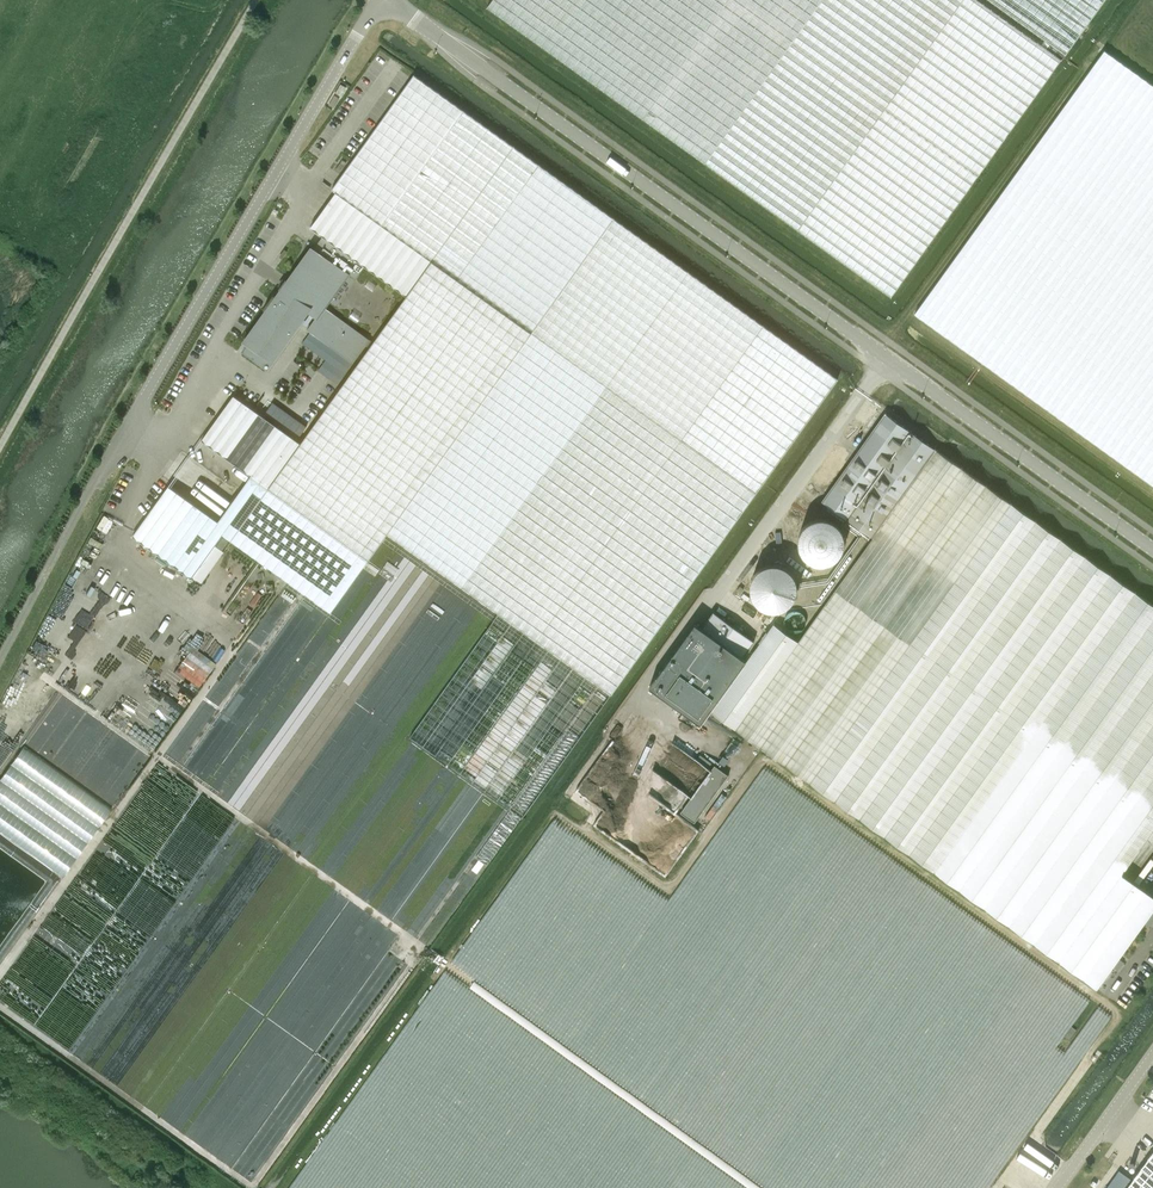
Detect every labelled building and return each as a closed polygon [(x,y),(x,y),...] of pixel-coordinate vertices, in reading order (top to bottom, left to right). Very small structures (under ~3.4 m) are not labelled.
[(487,6),(892,296),(1061,59),(1050,52),(978,0),(492,0),(487,6)] [(1065,54),(1104,0),(989,0),(1065,54)] [(1104,50),(915,314),(1152,485),(1152,85),(1104,50)] [(218,521),(169,486),(133,535),(192,577),(192,576),(222,536),(223,534),(280,575),(288,580),(331,611),(388,533),(612,694),(641,652),(726,535),(838,379),(414,75),(411,78),(332,189),(336,192),(311,227),(324,236),(315,249),(312,246),(243,342),(247,345),(243,351),(267,369),(299,324),(308,312),(316,317),(307,330),(309,331),(310,332),(353,362),(365,345),(369,347),(301,443),(234,395),(202,440),(252,475),(218,521)] [(346,87),(341,84),(336,92),(341,95),(346,87)] [(343,159),(335,170),(339,172),(347,162),(343,159)] [(879,408),(867,400),(854,418),(867,426),(879,408)] [(822,501),(872,537),(936,449),(885,413),(822,501)] [(872,537),(798,641),(774,623),(711,711),(858,816),(858,817),(1096,988),(1121,954),(1152,908),(1152,896),(1146,891),(1122,874),(1152,830),(1152,605),(936,449),(872,537)] [(104,514),(96,526),(106,532),(114,519),(104,514)] [(842,553),(842,552),(842,548),(841,544),(839,540),(837,537),(833,533),(829,531),(825,530),(820,529),(816,529),(811,530),(807,532),(802,535),(799,539),(797,543),(796,547),(795,552),(796,557),(797,562),(799,566),(802,569),(805,571),(809,574),(813,575),(818,576),(822,576),(826,575),(831,573),(835,570),(838,566),(840,562),(842,558),(842,553)] [(792,561),(755,565),(760,608),(797,604),(792,561)] [(713,612),(702,626),(744,656),(754,641),(713,612)] [(702,626),(694,621),(648,685),(700,723),(747,658),(744,656),(702,626)] [(197,639),(190,651),(208,663),(215,651),(197,639)] [(221,703),(246,667),(234,659),(209,695),(221,703)] [(728,743),(714,733),(710,738),(686,721),(670,744),(693,761),(690,767),(704,777),(728,743)] [(116,804),(149,754),(101,723),(97,730),(93,727),(88,735),(93,739),(89,745),(94,748),(82,766),(93,773),(86,784),(116,804)] [(111,805),(20,746),(0,776),(0,834),(65,876),(111,805)] [(664,805),(656,814),(672,827),(679,819),(664,805)] [(509,900),(499,896),(493,912),(488,910),(483,922),(498,928),(499,925),(505,928),(507,921),(501,919),(509,900)] [(1126,1187),(1152,1187),(1152,1151),(1126,1187)] [(287,1187),(301,1187),(299,1187),(299,1183),(293,1179),(287,1187)]
